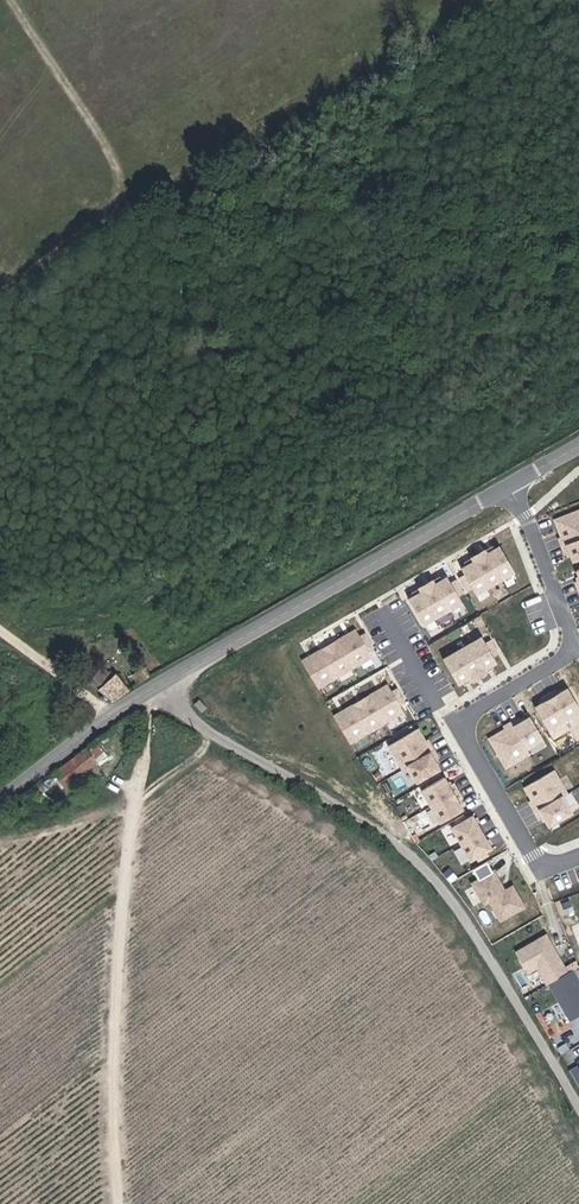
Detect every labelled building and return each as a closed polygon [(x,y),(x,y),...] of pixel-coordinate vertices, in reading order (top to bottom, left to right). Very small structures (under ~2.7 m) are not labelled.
[(578,537),(578,509),(556,518),(562,533),(558,534),(562,544),(578,537)] [(562,544),(566,554),(570,552),(574,562),(578,560),(578,537),(562,544)] [(500,546),(487,554),(503,580),(516,573),(500,546)] [(474,562),(487,554),(485,550),(472,557),(474,562)] [(487,554),(474,562),(490,588),(503,580),(487,554)] [(474,562),(461,569),(464,574),(467,579),(469,583),(472,588),(477,596),(490,588),(474,562)] [(447,578),(434,586),(450,612),(463,604),(458,596),(455,591),(452,587),(450,582),(447,578)] [(419,589),(421,593),(434,586),(431,582),(419,589)] [(434,586),(421,593),(437,620),(450,612),(434,586)] [(437,620),(421,593),(408,601),(424,627),(437,620)] [(355,632),(337,643),(353,671),(371,660),(367,652),(364,647),(361,643),(358,638),(355,632)] [(482,636),(469,644),(484,670),(497,663),(494,657),(491,652),(488,647),(486,643),(482,636)] [(337,643),(319,654),(335,681),(353,671),(337,643)] [(469,644),(456,652),(472,678),(484,670),(469,644)] [(456,652),(443,659),(459,686),(472,678),(456,652)] [(301,665),(317,692),(335,681),(319,654),(301,665)] [(101,688),(109,670),(98,665),(90,683),(101,688)] [(154,678),(160,675),(156,668),(150,671),(154,678)] [(484,670),(472,678),(474,682),(487,675),(484,670)] [(141,686),(154,678),(150,671),(137,678),(141,686)] [(81,692),(104,711),(116,702),(130,693),(121,684),(116,689),(108,682),(99,691),(89,683),(81,692)] [(388,688),(370,699),(386,726),(404,715),(400,708),(397,703),(394,698),(392,694),(388,688)] [(551,694),(568,722),(578,716),(578,701),(572,689),(563,694),(560,689),(551,694)] [(568,722),(551,694),(542,699),(546,705),(537,710),(550,733),(568,722)] [(370,699),(352,710),(368,737),(386,726),(370,699)] [(334,721),(350,748),(368,737),(352,710),(334,721)] [(513,723),(529,751),(530,751),(549,739),(535,717),(525,722),(523,719),(513,723)] [(530,751),(529,751),(513,723),(504,729),(506,732),(493,741),(510,769),(533,756),(530,751)] [(403,772),(408,769),(435,753),(430,744),(426,746),(418,732),(389,750),(403,772)] [(441,762),(435,753),(408,769),(419,787),(442,774),(437,764),(441,762)] [(67,774),(48,789),(60,803),(93,776),(84,762),(67,774)] [(539,814),(566,798),(571,795),(558,772),(529,789),(537,803),(533,805),(539,814)] [(434,809),(462,793),(457,784),(451,787),(446,778),(423,791),(434,809)] [(467,801),(462,793),(434,809),(444,827),(466,814),(461,805),(467,801)] [(577,818),(566,798),(539,814),(545,823),(548,821),(555,830),(577,818)] [(471,823),(468,817),(459,822),(462,828),(455,832),(464,847),(487,834),(478,819),(471,823)] [(484,864),(493,859),(489,853),(496,849),(487,834),(464,847),(473,862),(480,858),(484,864)] [(510,893),(492,865),(478,873),(484,883),(478,887),(490,907),(494,905),(505,924),(530,910),(517,888),(510,893)] [(555,988),(573,977),(551,940),(521,958),(533,978),(543,973),(553,990),(555,988)] [(577,975),(573,977),(555,988),(577,1025),(578,1023),(578,978),(577,975)]
